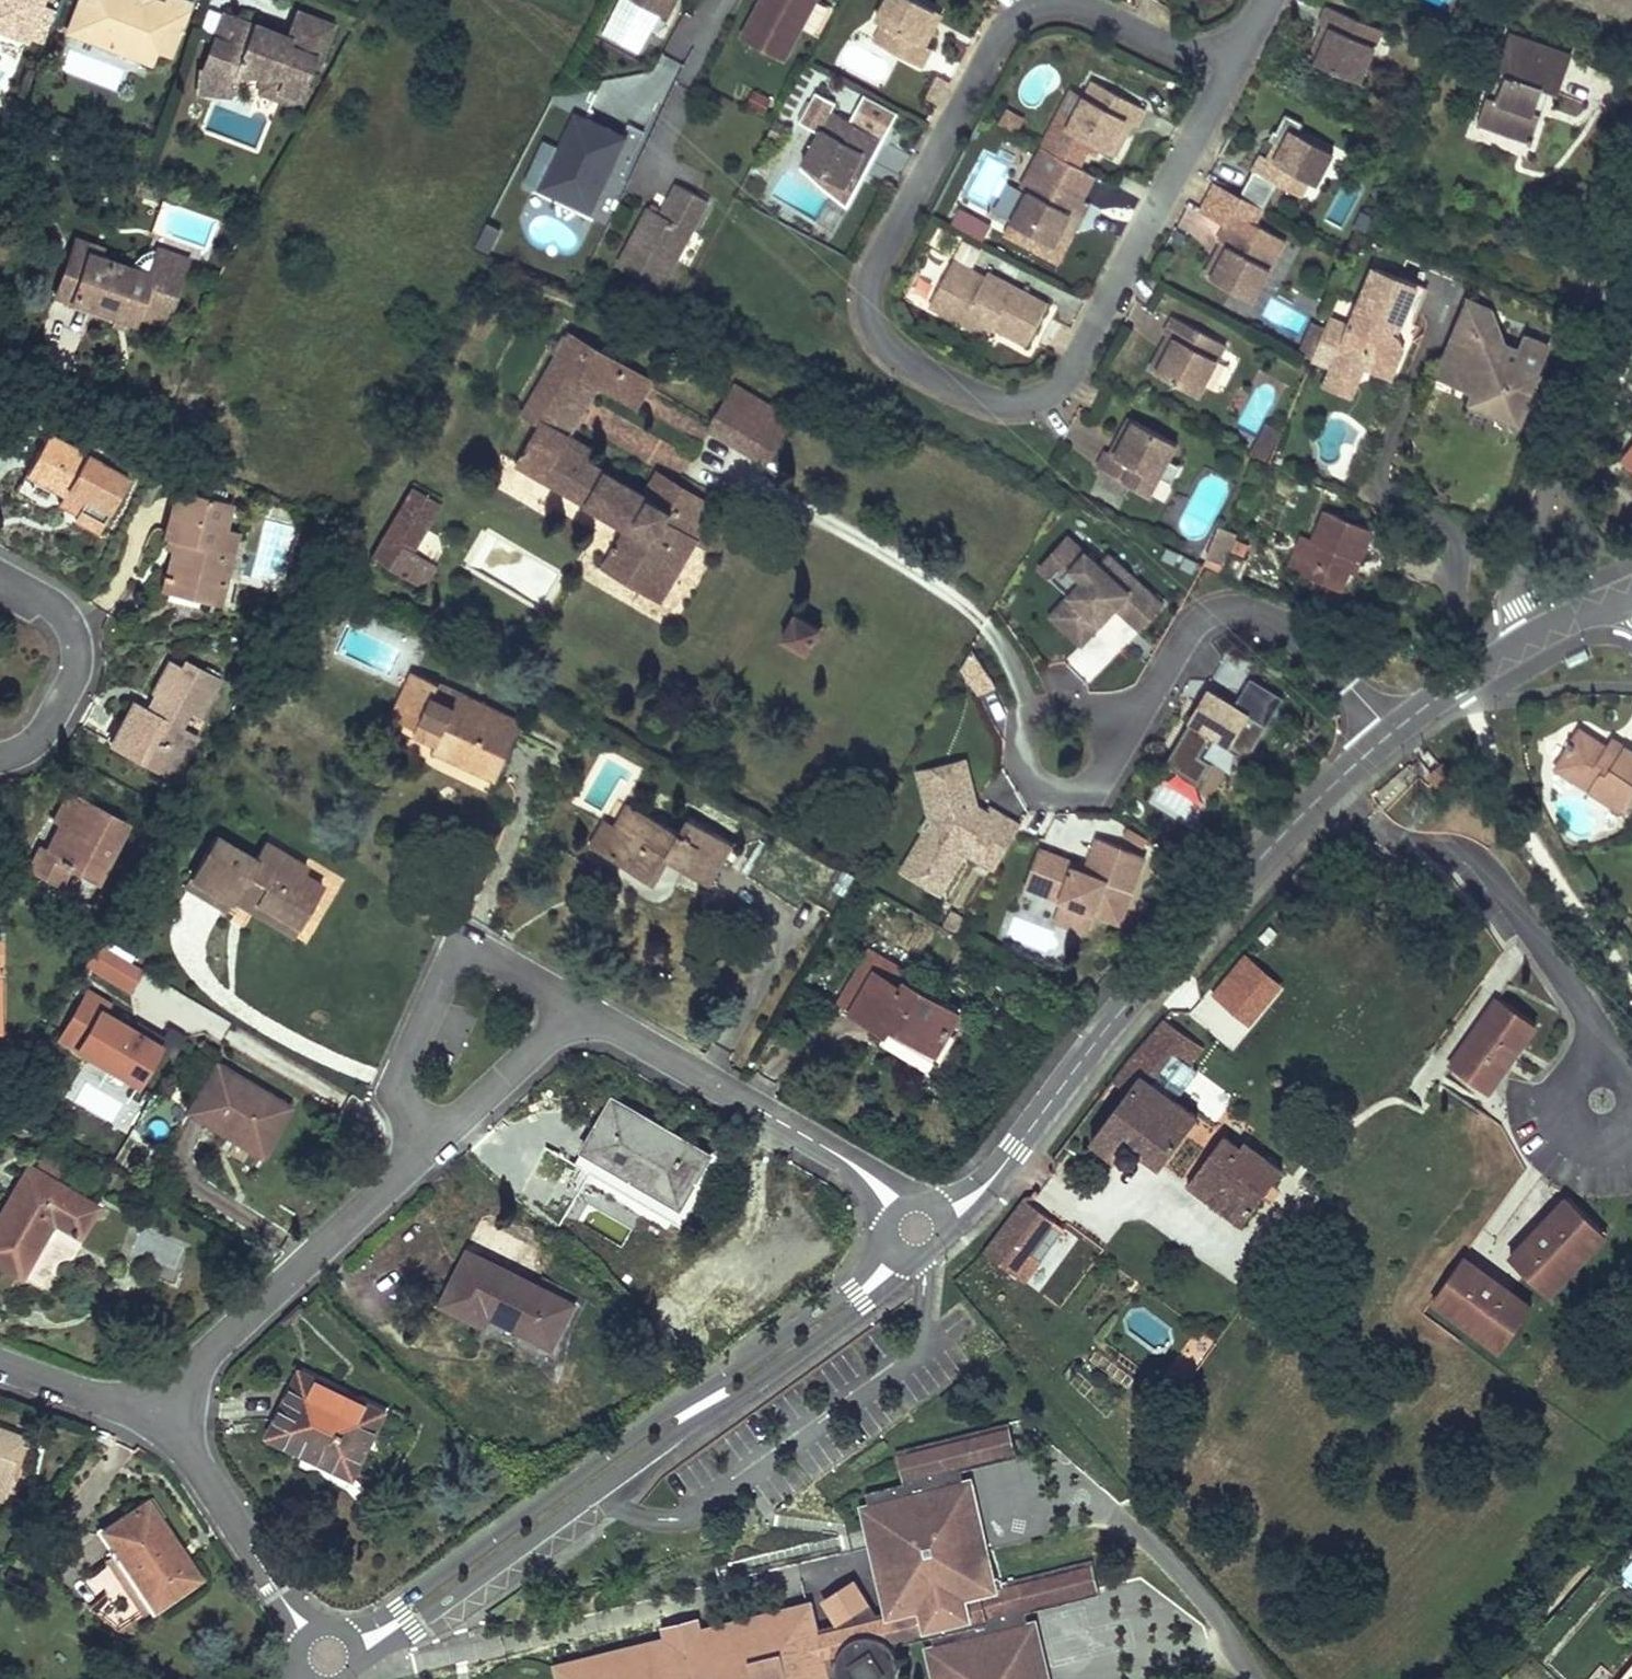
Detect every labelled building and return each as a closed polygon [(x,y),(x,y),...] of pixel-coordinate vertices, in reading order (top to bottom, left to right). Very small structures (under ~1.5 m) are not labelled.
[(27,42),(43,0),(0,0),(0,14),(8,18),(3,33),(27,42)] [(189,2),(182,0),(166,0),(164,3),(156,0),(78,0),(67,31),(133,56),(138,42),(156,49),(170,54),(189,2)] [(665,16),(674,0),(634,0),(665,16)] [(681,0),(674,0),(665,16),(671,19),(681,0)] [(743,38),(785,60),(816,0),(763,0),(743,38)] [(919,0),(884,0),(875,18),(884,22),(897,29),(887,48),(921,66),(931,47),(926,45),(933,31),(926,27),(935,8),(919,0)] [(1384,25),(1330,2),(1323,19),(1327,21),(1332,23),(1325,41),(1319,38),(1311,58),(1360,79),(1384,25)] [(943,12),(935,8),(926,27),(933,31),(943,12)] [(334,25),(299,12),(288,38),(286,44),(277,40),(236,24),(227,46),(212,40),(200,67),(198,67),(195,91),(227,94),(229,71),(263,74),(265,69),(283,77),(275,98),(288,103),(299,98),(305,84),(303,83),(311,64),(317,66),(334,25)] [(8,18),(0,14),(0,32),(3,33),(8,18)] [(236,24),(222,18),(212,40),(227,46),(236,24)] [(1325,41),(1332,23),(1327,21),(1319,38),(1325,41)] [(897,29),(884,22),(874,41),(887,48),(897,29)] [(288,38),(279,34),(277,40),(286,44),(288,38)] [(1560,95),(1573,59),(1509,36),(1497,67),(1508,71),(1497,100),(1486,96),(1478,120),(1521,136),(1520,139),(1533,144),(1543,116),(1534,112),(1543,89),(1552,92),(1560,95)] [(151,62),(156,49),(138,42),(133,56),(151,62)] [(1497,67),(1486,96),(1497,100),(1508,71),(1497,67)] [(283,77),(265,69),(263,74),(259,91),(275,98),(283,77)] [(1146,106),(1093,78),(1067,127),(1116,153),(1125,137),(1118,133),(1125,118),(1133,122),(1136,124),(1146,106)] [(1543,89),(1534,112),(1543,116),(1552,92),(1543,89)] [(885,139),(829,109),(800,163),(853,191),(862,173),(854,168),(863,151),(871,156),(875,158),(885,139)] [(1006,109),(999,122),(1016,132),(1023,119),(1006,109)] [(1307,120),(1289,111),(1280,129),(1284,131),(1272,154),(1265,151),(1243,192),(1268,205),(1281,180),(1304,192),(1312,178),(1320,182),(1337,149),(1301,130),(1307,120)] [(560,179),(552,195),(591,214),(627,140),(578,117),(551,174),(560,179)] [(1133,122),(1125,118),(1118,133),(1125,137),(1133,122)] [(1521,136),(1478,120),(1477,123),(1520,139),(1521,136)] [(1094,173),(1044,146),(1037,158),(1037,175),(1029,189),(1011,222),(1060,249),(1069,232),(1062,229),(1072,212),(1078,215),(1082,218),(1091,202),(1080,197),(1094,173)] [(871,156),(863,151),(854,168),(862,173),(871,156)] [(1037,175),(1037,158),(1023,186),(1029,189),(1037,175)] [(551,174),(543,191),(552,195),(560,179),(551,174)] [(693,231),(710,202),(678,186),(669,202),(683,209),(676,223),(662,215),(650,209),(618,267),(661,289),(678,259),(693,231)] [(683,209),(669,202),(662,215),(676,223),(683,209)] [(1069,232),(1078,215),(1072,212),(1062,229),(1069,232)] [(1281,248),(1230,221),(1221,240),(1225,242),(1234,246),(1227,260),(1218,256),(1209,274),(1255,299),(1281,248)] [(483,226),(476,249),(491,253),(498,231),(483,226)] [(76,235),(54,294),(161,333),(188,259),(156,247),(148,270),(93,250),(95,242),(76,235)] [(1234,246),(1225,242),(1218,256),(1227,260),(1234,246)] [(1003,287),(1004,279),(988,270),(985,277),(953,260),(937,291),(968,307),(961,321),(987,335),(992,326),(1027,344),(1049,303),(1014,284),(1010,291),(1003,287)] [(1331,315),(1314,355),(1334,364),(1360,375),(1365,362),(1392,374),(1408,336),(1398,332),(1393,330),(1396,322),(1401,324),(1419,282),(1376,264),(1351,323),(1331,315)] [(1014,284),(1004,279),(1003,287),(1010,291),(1014,284)] [(968,307),(937,291),(929,304),(961,321),(968,307)] [(1460,301),(1457,307),(1478,316),(1481,310),(1460,301)] [(1478,316),(1457,307),(1434,358),(1454,367),(1448,382),(1466,389),(1463,395),(1511,416),(1529,374),(1526,372),(1537,345),(1517,336),(1510,352),(1470,335),(1478,316)] [(1228,341),(1175,315),(1166,333),(1169,334),(1176,338),(1169,353),(1162,350),(1152,369),(1202,394),(1228,341)] [(1311,352),(1323,323),(1315,319),(1302,349),(1311,352)] [(1396,322),(1393,330),(1398,332),(1401,324),(1396,322)] [(1169,353),(1176,338),(1169,334),(1162,350),(1169,353)] [(628,526),(604,566),(638,586),(651,563),(673,576),(694,541),(703,546),(724,511),(676,484),(663,506),(646,496),(586,460),(592,451),(569,437),(558,430),(590,377),(601,384),(637,406),(651,382),(572,335),(526,412),(544,423),(530,448),(527,446),(521,456),(524,457),(521,463),(628,526)] [(1434,358),(1428,373),(1448,382),(1454,367),(1434,358)] [(1360,375),(1334,364),(1327,380),(1353,391),(1360,375)] [(590,377),(558,430),(569,437),(601,384),(590,377)] [(734,385),(710,423),(724,433),(748,392),(734,385)] [(748,392),(724,433),(753,450),(778,409),(748,392)] [(770,459),(795,420),(778,409),(753,450),(770,459)] [(1179,444),(1131,418),(1121,436),(1127,440),(1118,455),(1112,452),(1108,450),(1098,468),(1151,496),(1160,480),(1170,461),(1179,444)] [(724,433),(710,423),(707,430),(767,466),(770,459),(753,450),(724,433)] [(1254,455),(1268,462),(1283,433),(1269,426),(1254,455)] [(127,479),(48,435),(16,493),(54,515),(60,504),(64,496),(81,505),(77,514),(73,520),(97,533),(127,479)] [(1118,455),(1127,440),(1121,436),(1112,452),(1118,455)] [(1622,458),(1631,466),(1631,445),(1622,458)] [(1160,480),(1171,485),(1181,467),(1170,461),(1160,480)] [(659,474),(646,496),(663,506),(676,484),(659,474)] [(413,488),(371,558),(422,589),(436,567),(411,552),(439,503),(413,488)] [(225,527),(232,503),(178,489),(165,536),(176,539),(182,541),(179,552),(173,550),(162,590),(206,600),(212,581),(225,585),(239,531),(225,527)] [(81,505),(64,496),(60,504),(77,514),(81,505)] [(724,511),(703,546),(715,554),(737,518),(724,511)] [(1312,546),(1299,577),(1338,594),(1351,563),(1358,566),(1371,535),(1324,516),(1312,546)] [(1238,536),(1222,530),(1210,558),(1225,565),(1238,536)] [(1083,548),(1072,538),(1042,568),(1053,579),(1065,567),(1083,548)] [(182,541),(176,539),(173,550),(179,552),(182,541)] [(1298,540),(1284,571),(1299,577),(1312,546),(1298,540)] [(1083,548),(1065,567),(1085,585),(1054,618),(1085,646),(1119,610),(1142,633),(1167,607),(1112,556),(1103,566),(1083,547),(1083,548)] [(1235,556),(1227,575),(1243,582),(1251,563),(1235,556)] [(1225,565),(1210,558),(1207,566),(1222,573),(1225,565)] [(651,563),(638,586),(659,599),(673,576),(651,563)] [(225,585),(212,581),(206,600),(220,604),(225,585)] [(799,614),(784,640),(807,654),(823,628),(799,614)] [(1074,656),(1092,677),(1139,637),(1121,616),(1074,656)] [(183,709),(197,717),(218,681),(185,662),(181,669),(169,662),(152,693),(158,696),(150,711),(134,702),(122,723),(137,732),(126,752),(157,769),(169,749),(176,753),(188,731),(175,723),(183,709)] [(470,698),(414,672),(393,716),(418,728),(416,731),(439,743),(436,749),(486,774),(507,729),(477,715),(475,719),(463,713),(470,698)] [(1267,723),(1208,689),(1165,763),(1199,783),(1212,762),(1200,755),(1212,734),(1248,755),(1267,723)] [(521,723),(470,698),(463,713),(475,719),(477,715),(507,729),(486,774),(495,778),(521,723)] [(137,732),(122,723),(111,743),(126,752),(137,732)] [(169,749),(157,769),(172,778),(196,735),(188,731),(176,753),(169,749)] [(1581,731),(1555,768),(1621,809),(1631,791),(1631,753),(1624,747),(1618,756),(1606,747),(1581,731)] [(1624,747),(1611,740),(1606,747),(1618,756),(1624,747)] [(966,779),(962,765),(921,776),(925,791),(966,779)] [(933,819),(902,871),(939,893),(963,852),(994,870),(1015,833),(985,815),(974,809),(966,779),(925,791),(933,819)] [(67,824),(81,801),(69,794),(56,817),(63,821),(67,824)] [(95,879),(125,827),(81,801),(67,824),(63,821),(46,850),(41,847),(29,866),(59,883),(70,864),(95,879)] [(711,885),(734,844),(690,819),(681,834),(629,803),(617,825),(615,828),(624,832),(610,857),(614,860),(618,853),(634,862),(630,868),(655,883),(669,856),(688,867),(687,870),(711,885)] [(988,810),(985,815),(1015,833),(1018,828),(988,810)] [(605,819),(590,846),(601,852),(615,828),(617,825),(605,819)] [(615,828),(601,852),(610,857),(624,832),(615,828)] [(1133,853),(1086,835),(1075,864),(1073,870),(1062,866),(1064,860),(1037,850),(1024,887),(1059,900),(1092,913),(1108,919),(1133,853)] [(256,862),(216,838),(191,879),(231,904),(233,901),(241,887),(261,899),(258,902),(297,926),(321,888),(303,876),(307,870),(266,845),(256,862)] [(618,853),(614,860),(630,868),(634,862),(618,853)] [(1064,860),(1062,866),(1073,870),(1075,864),(1064,860)] [(1305,862),(1290,877),(1300,886),(1314,870),(1305,862)] [(231,904),(191,879),(185,889),(225,914),(231,904)] [(241,887),(233,901),(291,936),(297,926),(258,902),(261,899),(241,887)] [(1059,900),(1052,921),(1085,933),(1092,913),(1059,900)] [(88,968),(130,993),(142,973),(100,948),(88,968)] [(910,975),(870,951),(838,1004),(852,1012),(875,974),(901,989),(906,983),(910,975)] [(1246,957),(1218,993),(1256,1023),(1284,986),(1246,957)] [(875,974),(852,1012),(886,1033),(890,1026),(935,1053),(958,1015),(906,983),(901,989),(875,974)] [(1537,1026),(1500,1000),(1453,1068),(1490,1094),(1537,1026)] [(82,1057),(147,1095),(172,1052),(107,1014),(82,1057)] [(1204,1049),(1164,1020),(1111,1083),(1127,1094),(1092,1141),(1115,1159),(1118,1156),(1121,1159),(1123,1161),(1126,1162),(1132,1161),(1136,1159),(1140,1157),(1143,1153),(1160,1166),(1199,1119),(1153,1084),(1171,1055),(1191,1067),(1204,1049)] [(288,1105),(218,1063),(188,1114),(228,1138),(232,1131),(263,1149),(288,1105)] [(1289,1079),(1278,1072),(1271,1082),(1274,1085),(1277,1086),(1282,1085),(1286,1083),(1289,1079)] [(89,1091),(81,1105),(109,1119),(116,1104),(89,1091)] [(721,1162),(614,1098),(576,1164),(599,1177),(606,1164),(647,1189),(639,1202),(683,1227),(721,1162)] [(0,1106),(0,1114),(11,1121),(17,1112),(2,1103),(0,1106)] [(263,1149),(232,1131),(228,1138),(264,1159),(268,1152),(263,1149)] [(1226,1170),(1205,1200),(1242,1227),(1281,1172),(1244,1144),(1240,1149),(1225,1137),(1210,1159),(1226,1170)] [(62,1164),(40,1150),(33,1160),(56,1174),(62,1164)] [(1226,1170),(1210,1159),(1189,1189),(1205,1200),(1226,1170)] [(647,1189),(606,1164),(599,1177),(639,1202),(647,1189)] [(15,1197),(31,1169),(26,1167),(10,1194),(15,1197)] [(0,1211),(0,1265),(18,1276),(52,1220),(78,1237),(95,1207),(31,1169),(15,1197),(10,1194),(0,1211)] [(1565,1196),(1509,1256),(1549,1293),(1605,1233),(1565,1196)] [(1054,1222),(1023,1198),(984,1253),(1024,1282),(1039,1262),(1030,1255),(1054,1222)] [(572,1305),(469,1253),(443,1305),(484,1326),(491,1313),(502,1318),(501,1322),(550,1347),(572,1305)] [(1464,1258),(1433,1304),(1501,1350),(1533,1304),(1464,1258)] [(336,1390),(301,1372),(267,1443),(323,1470),(320,1477),(346,1490),(379,1421),(343,1402),(340,1408),(330,1403),(336,1390)] [(383,1412),(336,1390),(330,1403),(340,1408),(343,1402),(379,1421),(383,1412)] [(898,1451),(906,1485),(962,1472),(1019,1458),(1010,1423),(898,1451)] [(21,1438),(0,1431),(0,1478),(5,1480),(21,1438)] [(822,1678),(895,1678),(901,1669),(893,1647),(932,1637),(935,1650),(929,1652),(935,1678),(1042,1678),(1040,1671),(1046,1670),(1035,1626),(1029,1628),(1026,1615),(1100,1596),(1091,1562),(994,1586),(969,1484),(966,1485),(962,1472),(906,1485),(868,1494),(872,1509),(867,1510),(892,1614),(878,1618),(871,1609),(857,1619),(842,1628),(817,1636),(822,1678)] [(121,1555),(156,1608),(200,1579),(161,1520),(158,1521),(146,1503),(102,1532),(117,1554),(119,1552),(121,1555)] [(156,1608),(121,1555),(116,1559),(150,1612),(156,1608)] [(857,1619),(871,1609),(853,1584),(825,1603),(842,1628),(857,1619)] [(817,1636),(810,1607),(698,1634),(700,1641),(686,1645),(672,1648),(670,1641),(558,1668),(561,1678),(822,1678),(817,1636)] [(695,1620),(667,1626),(670,1641),(672,1648),(686,1645),(700,1641),(698,1634),(695,1620)] [(1624,1678),(1631,1678),(1631,1669),(1624,1678)]
